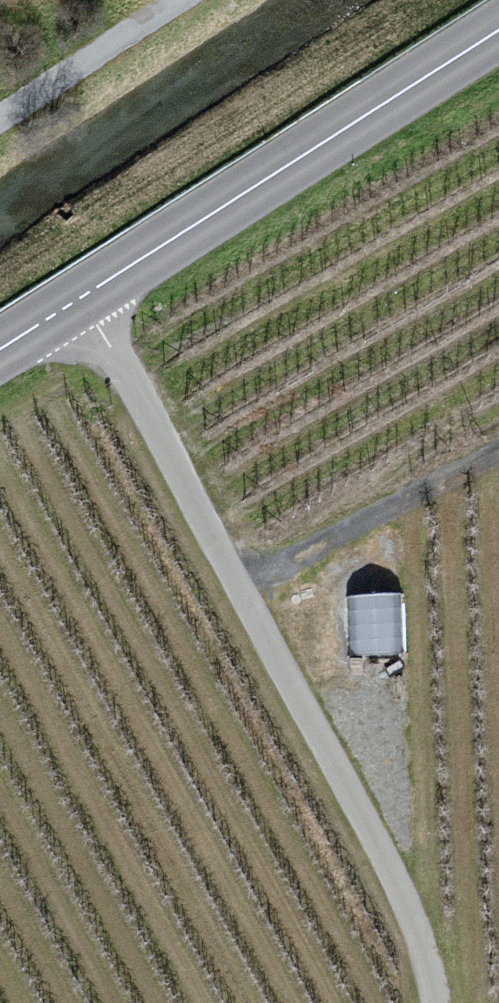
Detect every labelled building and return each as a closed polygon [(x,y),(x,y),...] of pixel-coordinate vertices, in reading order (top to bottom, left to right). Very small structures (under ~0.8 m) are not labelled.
[(405,645),(407,585),(353,583),(351,643),(405,645)]
